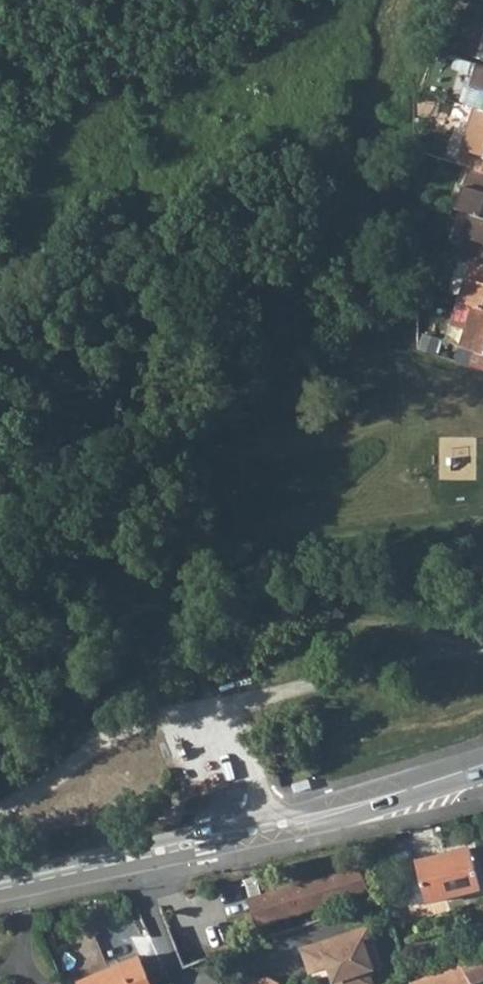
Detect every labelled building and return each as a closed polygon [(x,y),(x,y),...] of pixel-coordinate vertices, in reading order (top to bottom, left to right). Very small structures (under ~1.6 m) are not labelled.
[(461,106),(472,109),(482,113),(482,67),(473,65),(461,106)] [(472,109),(454,166),(463,169),(482,175),(482,113),(472,109)] [(452,210),(467,215),(482,220),(482,175),(463,169),(452,210)] [(455,257),(470,261),(482,265),(482,220),(467,215),(455,257)] [(456,303),(471,308),(482,312),(482,265),(470,261),(456,303)] [(471,308),(458,350),(469,353),(482,358),(482,312),(471,308)] [(469,353),(465,367),(482,373),(482,358),(469,353)] [(313,779),(296,784),(299,792),(316,787),(313,779)] [(470,846),(416,862),(419,872),(406,876),(415,904),(427,901),(427,902),(481,886),(470,846)] [(416,862),(403,866),(406,876),(419,872),(416,862)] [(250,899),(257,926),(364,890),(358,870),(250,899)] [(372,982),(367,968),(382,963),(368,925),(303,948),(312,972),(335,963),(342,983),(367,983),(372,982)] [(463,959),(473,983),(482,978),(482,950),(463,959)] [(79,981),(81,983),(144,983),(142,977),(148,975),(139,957),(79,981)] [(451,965),(459,983),(471,983),(473,983),(463,959),(451,965)] [(412,982),(412,983),(446,983),(442,969),(412,982)] [(412,982),(409,974),(381,983),(407,983),(412,982)]
